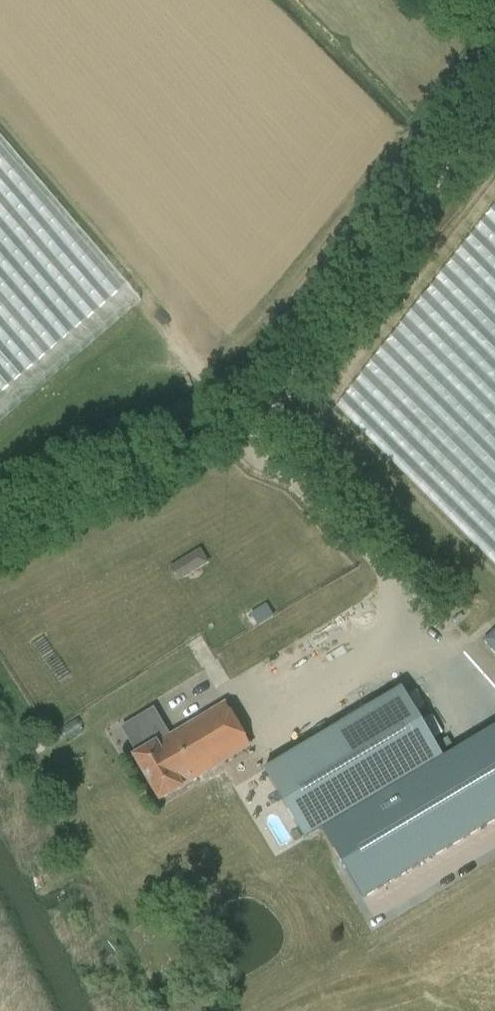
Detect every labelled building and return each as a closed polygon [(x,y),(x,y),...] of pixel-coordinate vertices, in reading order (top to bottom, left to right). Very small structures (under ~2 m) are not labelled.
[(482,640),(494,653),(494,628),(482,640)] [(321,829),(442,758),(401,687),(266,770),(306,837),(321,829)] [(424,704),(434,722),(454,710),(443,692),(424,704)] [(121,729),(136,754),(134,755),(159,799),(181,787),(181,786),(250,745),(225,702),(169,735),(154,710),(121,729)] [(442,758),(321,829),(362,898),(494,820),(494,728),(494,727),(442,758)]
